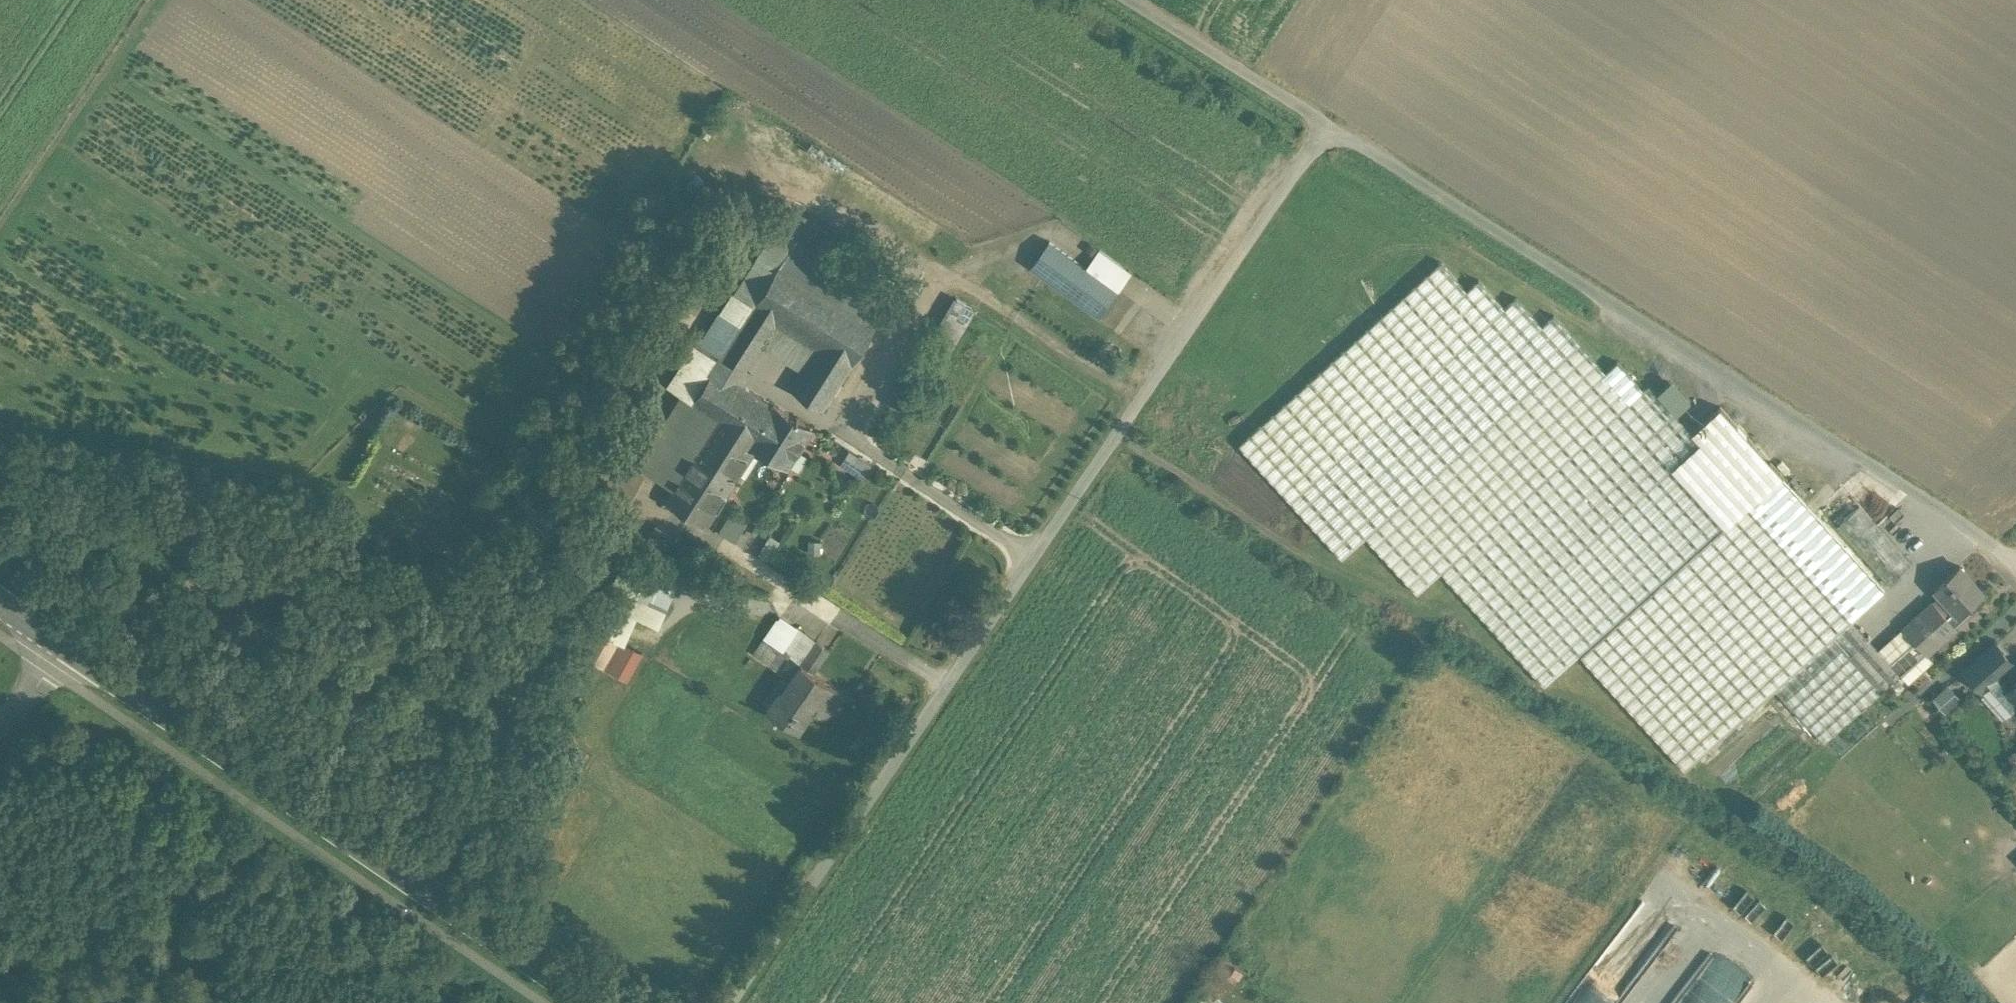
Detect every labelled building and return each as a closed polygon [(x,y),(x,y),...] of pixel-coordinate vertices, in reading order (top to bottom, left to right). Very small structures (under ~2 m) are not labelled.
[(843,247),(780,208),(769,226),(776,230),(794,241),(832,265),(843,247)] [(776,230),(704,346),(721,356),(722,355),(756,301),(779,264),(794,241),(776,230)] [(832,265),(794,241),(779,264),(876,325),(891,301),(832,265)] [(876,325),(779,264),(756,301),(776,314),(822,343),(853,362),(876,325)] [(1118,291),(1086,268),(1068,294),(1100,317),(1118,291)] [(956,297),(938,334),(956,343),(974,306),(956,297)] [(756,301),(722,355),(745,369),(761,344),(758,342),(776,314),(756,301)] [(822,343),(776,314),(758,342),(761,344),(804,372),(822,343)] [(696,341),(669,383),(684,393),(700,367),(710,373),(721,356),(704,346),(696,341)] [(853,362),(822,343),(804,372),(793,390),(823,409),(853,362)] [(1784,475),(1721,406),(1692,432),(1649,384),(1644,389),(1618,360),(1606,370),(1580,343),(1366,537),(1418,595),(1442,573),(1545,687),(1594,642),(1748,812),(1902,672),(1918,658),(1908,647),(1890,663),(1878,651),(1758,518),(1764,512),(1791,488),(1782,477),(1784,475)] [(684,393),(638,465),(657,477),(658,476),(702,406),(718,416),(739,383),(743,386),(751,373),(745,369),(722,355),(721,356),(710,373),(700,367),(684,393)] [(674,486),(665,501),(706,526),(756,446),(788,466),(812,428),(774,403),(773,405),(743,386),(739,383),(718,416),(674,486)] [(702,406),(658,476),(674,486),(718,416),(702,406)] [(849,448),(841,462),(864,476),(873,462),(849,448)] [(1885,591),(1791,488),(1764,512),(1858,616),(1885,591)] [(1904,554),(1859,504),(1836,526),(1881,576),(1904,554)] [(780,541),(770,535),(758,554),(768,560),(780,541)] [(1947,616),(1933,602),(1904,628),(1926,653),(1956,626),(1955,626),(1971,611),(1967,607),(1984,592),(1959,565),(1934,588),(1954,610),(1947,616)] [(607,601),(597,622),(610,628),(620,607),(607,601)] [(1926,653),(1904,628),(1878,651),(1890,663),(1908,647),(1918,658),(1902,672),(1910,681),(1933,660),(1926,653)] [(829,648),(805,631),(789,655),(802,663),(783,690),(781,688),(767,709),(798,730),(817,702),(830,711),(844,692),(813,671),(829,648)] [(647,655),(609,634),(594,662),(631,682),(647,655)] [(1995,642),(1964,670),(1982,691),(1997,677),(2013,663),(1995,642)] [(2008,689),(1997,677),(1983,690),(2006,716),(2015,706),(2015,682),(2008,689)] [(1926,992),(1917,1002),(1940,1002),(1926,992)]
